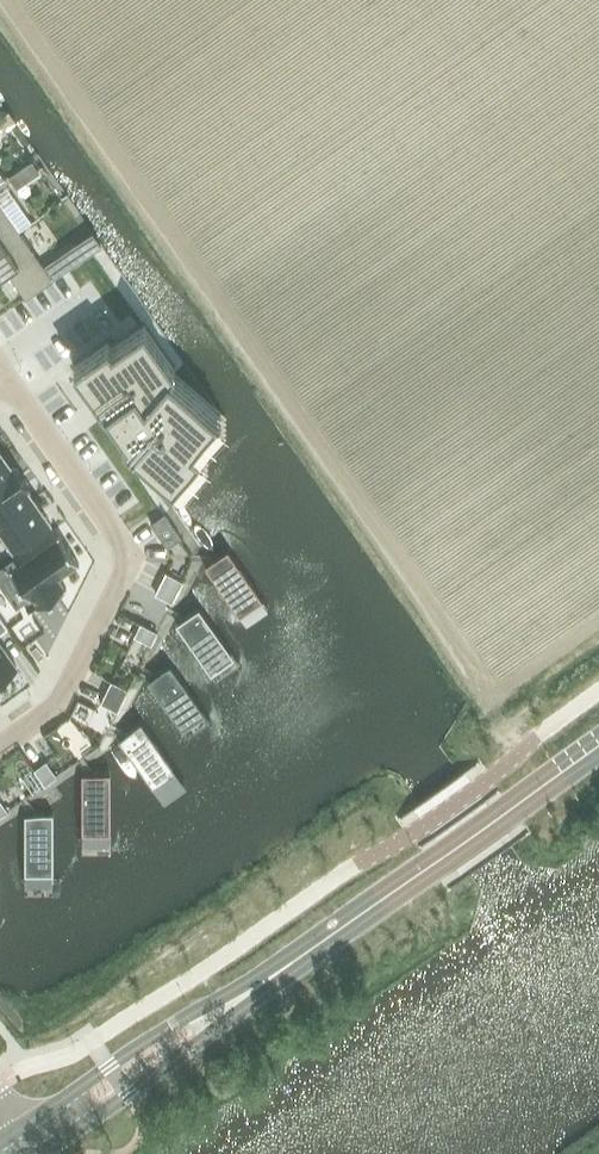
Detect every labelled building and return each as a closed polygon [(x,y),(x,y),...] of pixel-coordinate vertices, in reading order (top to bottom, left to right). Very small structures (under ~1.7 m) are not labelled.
[(8,176),(15,186),(20,182),(26,177),(20,168),(13,172),(8,176)] [(19,230),(18,229),(31,220),(14,197),(2,206),(0,203),(0,243),(19,230)] [(0,243),(0,277),(7,272),(25,298),(53,278),(19,230),(0,243)] [(107,340),(74,364),(97,397),(99,396),(125,434),(122,438),(172,480),(199,447),(192,441),(216,412),(217,411),(212,407),(169,371),(173,365),(144,323),(111,345),(107,340)] [(0,455),(0,488),(19,474),(11,464),(9,465),(2,454),(0,455)] [(0,488),(0,520),(32,497),(25,486),(26,485),(19,474),(0,488)] [(0,520),(0,535),(9,547),(48,519),(32,497),(0,520)] [(204,590),(256,664),(285,606),(232,531),(176,503),(171,507),(206,555),(192,584),(204,590)] [(150,522),(167,546),(180,536),(164,513),(150,522)] [(57,577),(78,562),(59,535),(18,564),(12,556),(0,565),(0,582),(1,582),(16,603),(28,595),(37,607),(66,587),(65,585),(64,586),(57,577)] [(165,571),(155,592),(172,601),(182,580),(165,571)] [(166,635),(227,722),(256,664),(204,590),(192,584),(166,635)] [(140,623),(134,635),(150,643),(157,631),(140,623)] [(137,694),(198,781),(227,722),(166,635),(137,694)] [(16,666),(0,644),(0,678),(16,666)] [(127,689),(111,681),(100,702),(117,710),(127,689)] [(124,774),(124,854),(183,812),(198,781),(137,694),(108,752),(124,774)] [(67,815),(67,894),(124,854),(124,774),(108,752),(51,792),(67,815)] [(34,768),(45,784),(56,776),(45,760),(34,768)] [(10,935),(67,894),(67,815),(51,792),(0,828),(0,841),(10,855),(10,935)]
